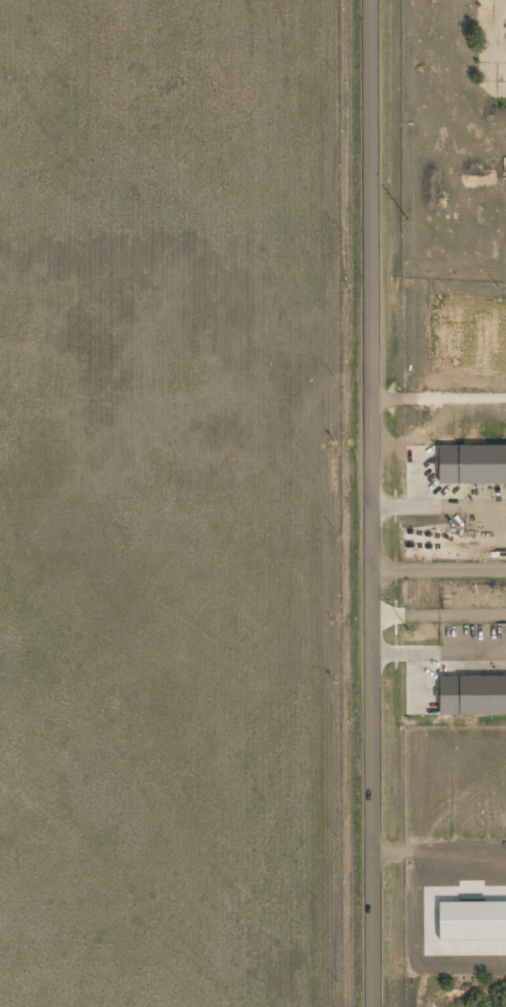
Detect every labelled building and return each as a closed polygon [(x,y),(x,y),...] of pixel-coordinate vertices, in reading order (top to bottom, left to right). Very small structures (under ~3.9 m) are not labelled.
[(440,446),(440,485),(505,485),(505,445),(440,446)] [(505,715),(505,677),(440,677),(440,716),(505,715)] [(440,903),(440,941),(505,940),(505,902),(440,903)]
